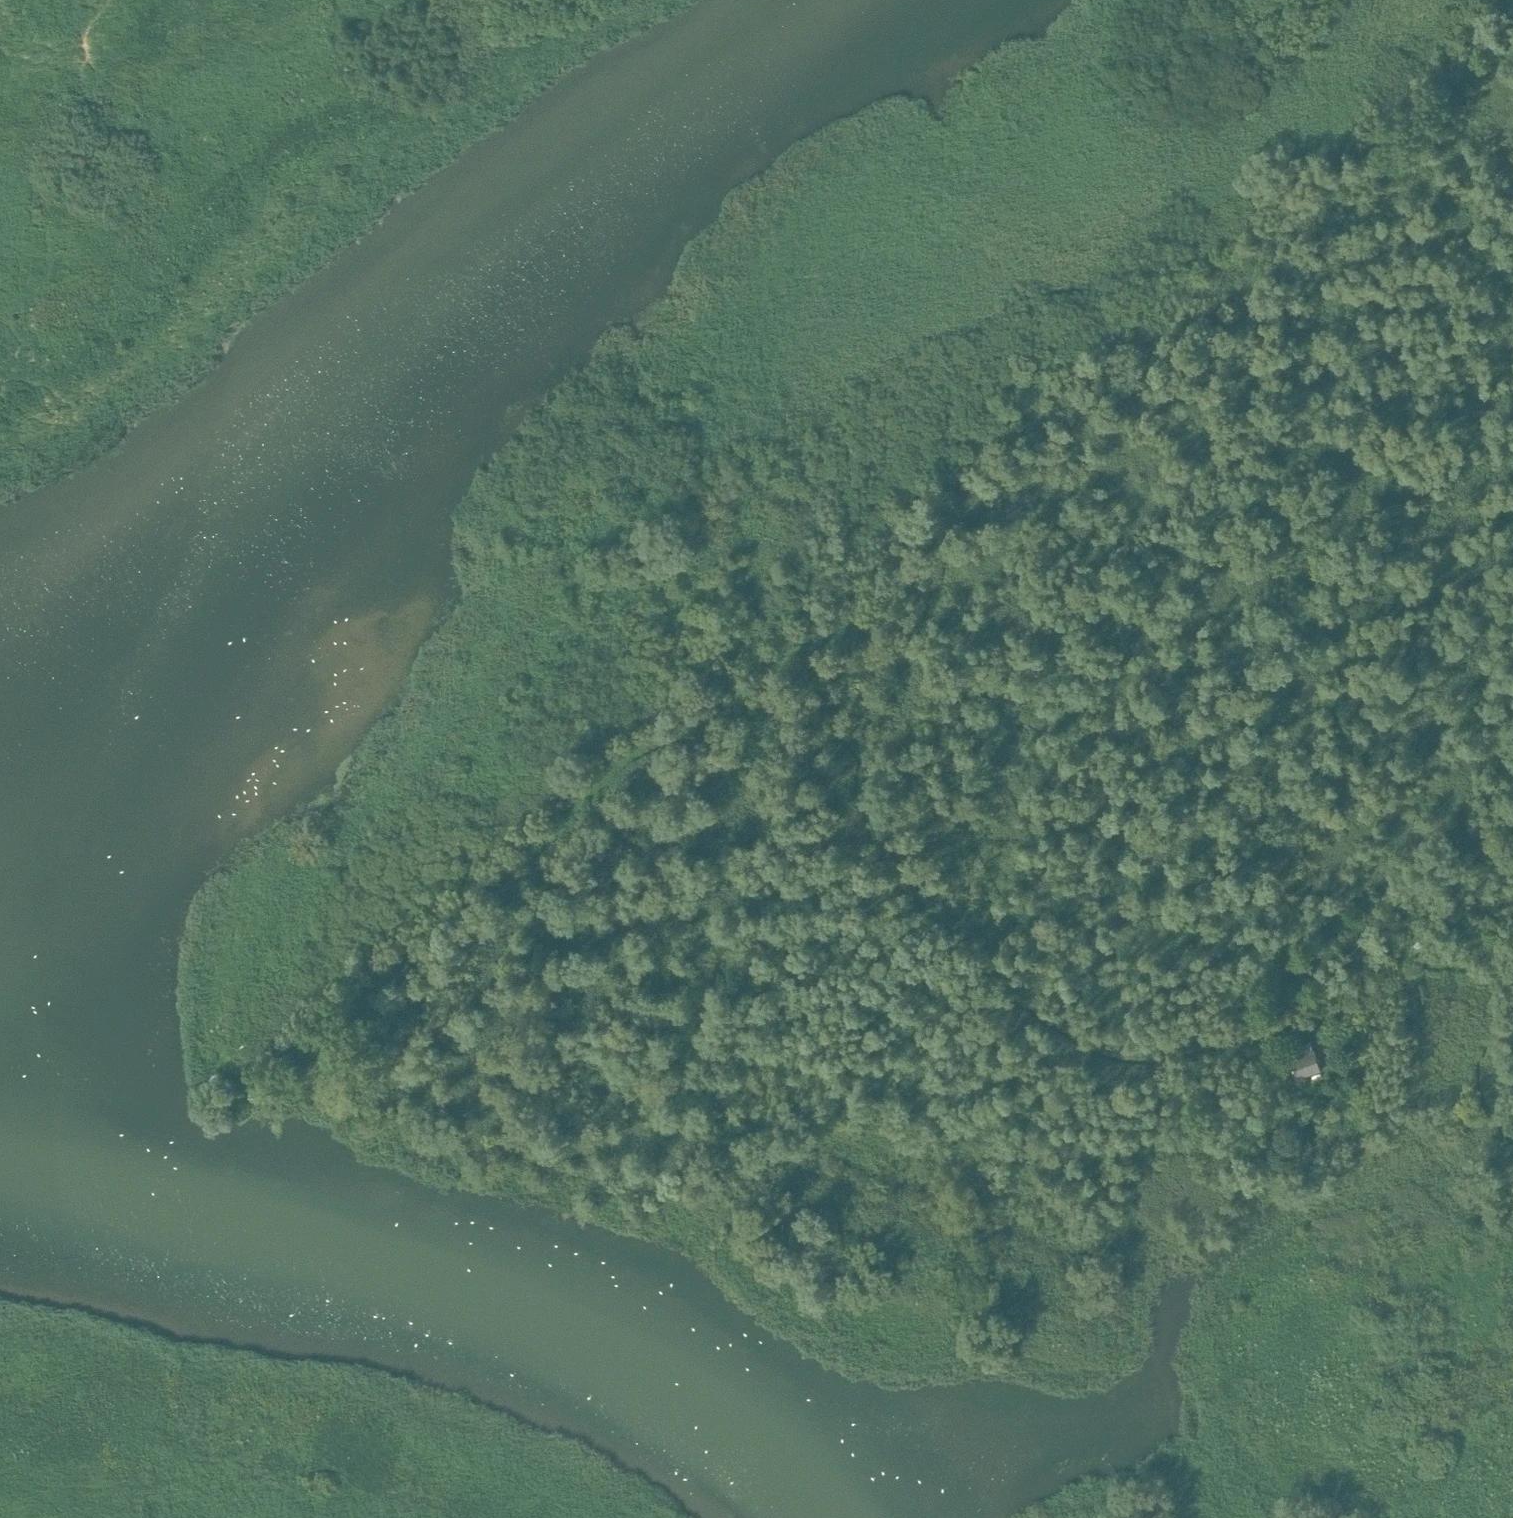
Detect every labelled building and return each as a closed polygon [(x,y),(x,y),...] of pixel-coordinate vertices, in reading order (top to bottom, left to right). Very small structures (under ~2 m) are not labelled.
[(1293,1057),(1290,1058),(1291,1060),(1297,1079),(1297,1080),(1322,1072),(1315,1051),(1293,1057)]
